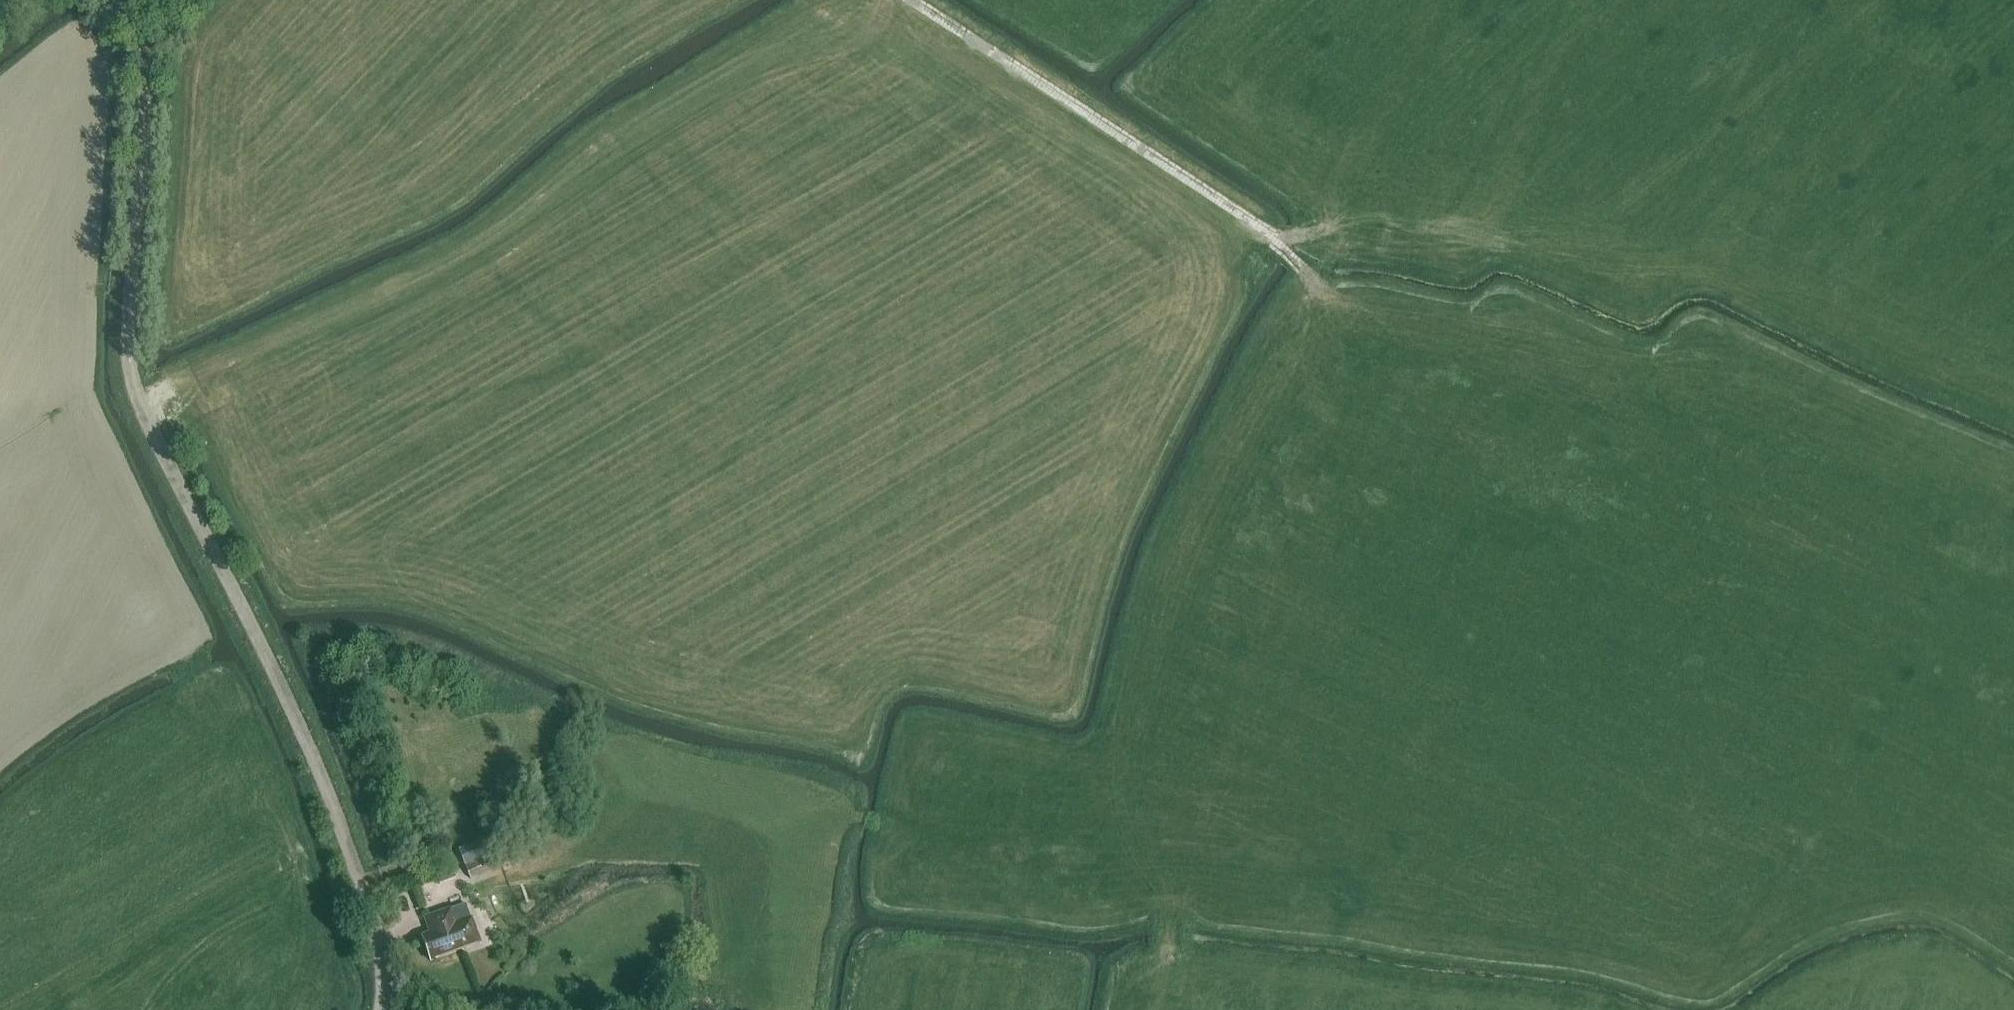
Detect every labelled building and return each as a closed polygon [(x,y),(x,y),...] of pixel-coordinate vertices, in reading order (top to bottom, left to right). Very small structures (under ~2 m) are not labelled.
[(477,862),(476,862),(492,856),(487,841),(461,851),(466,866),(477,862)] [(503,867),(498,854),(492,856),(476,862),(477,862),(481,875),(503,867)] [(480,943),(467,905),(425,918),(429,928),(433,940),(424,943),(430,960),(464,948),(480,943)]
